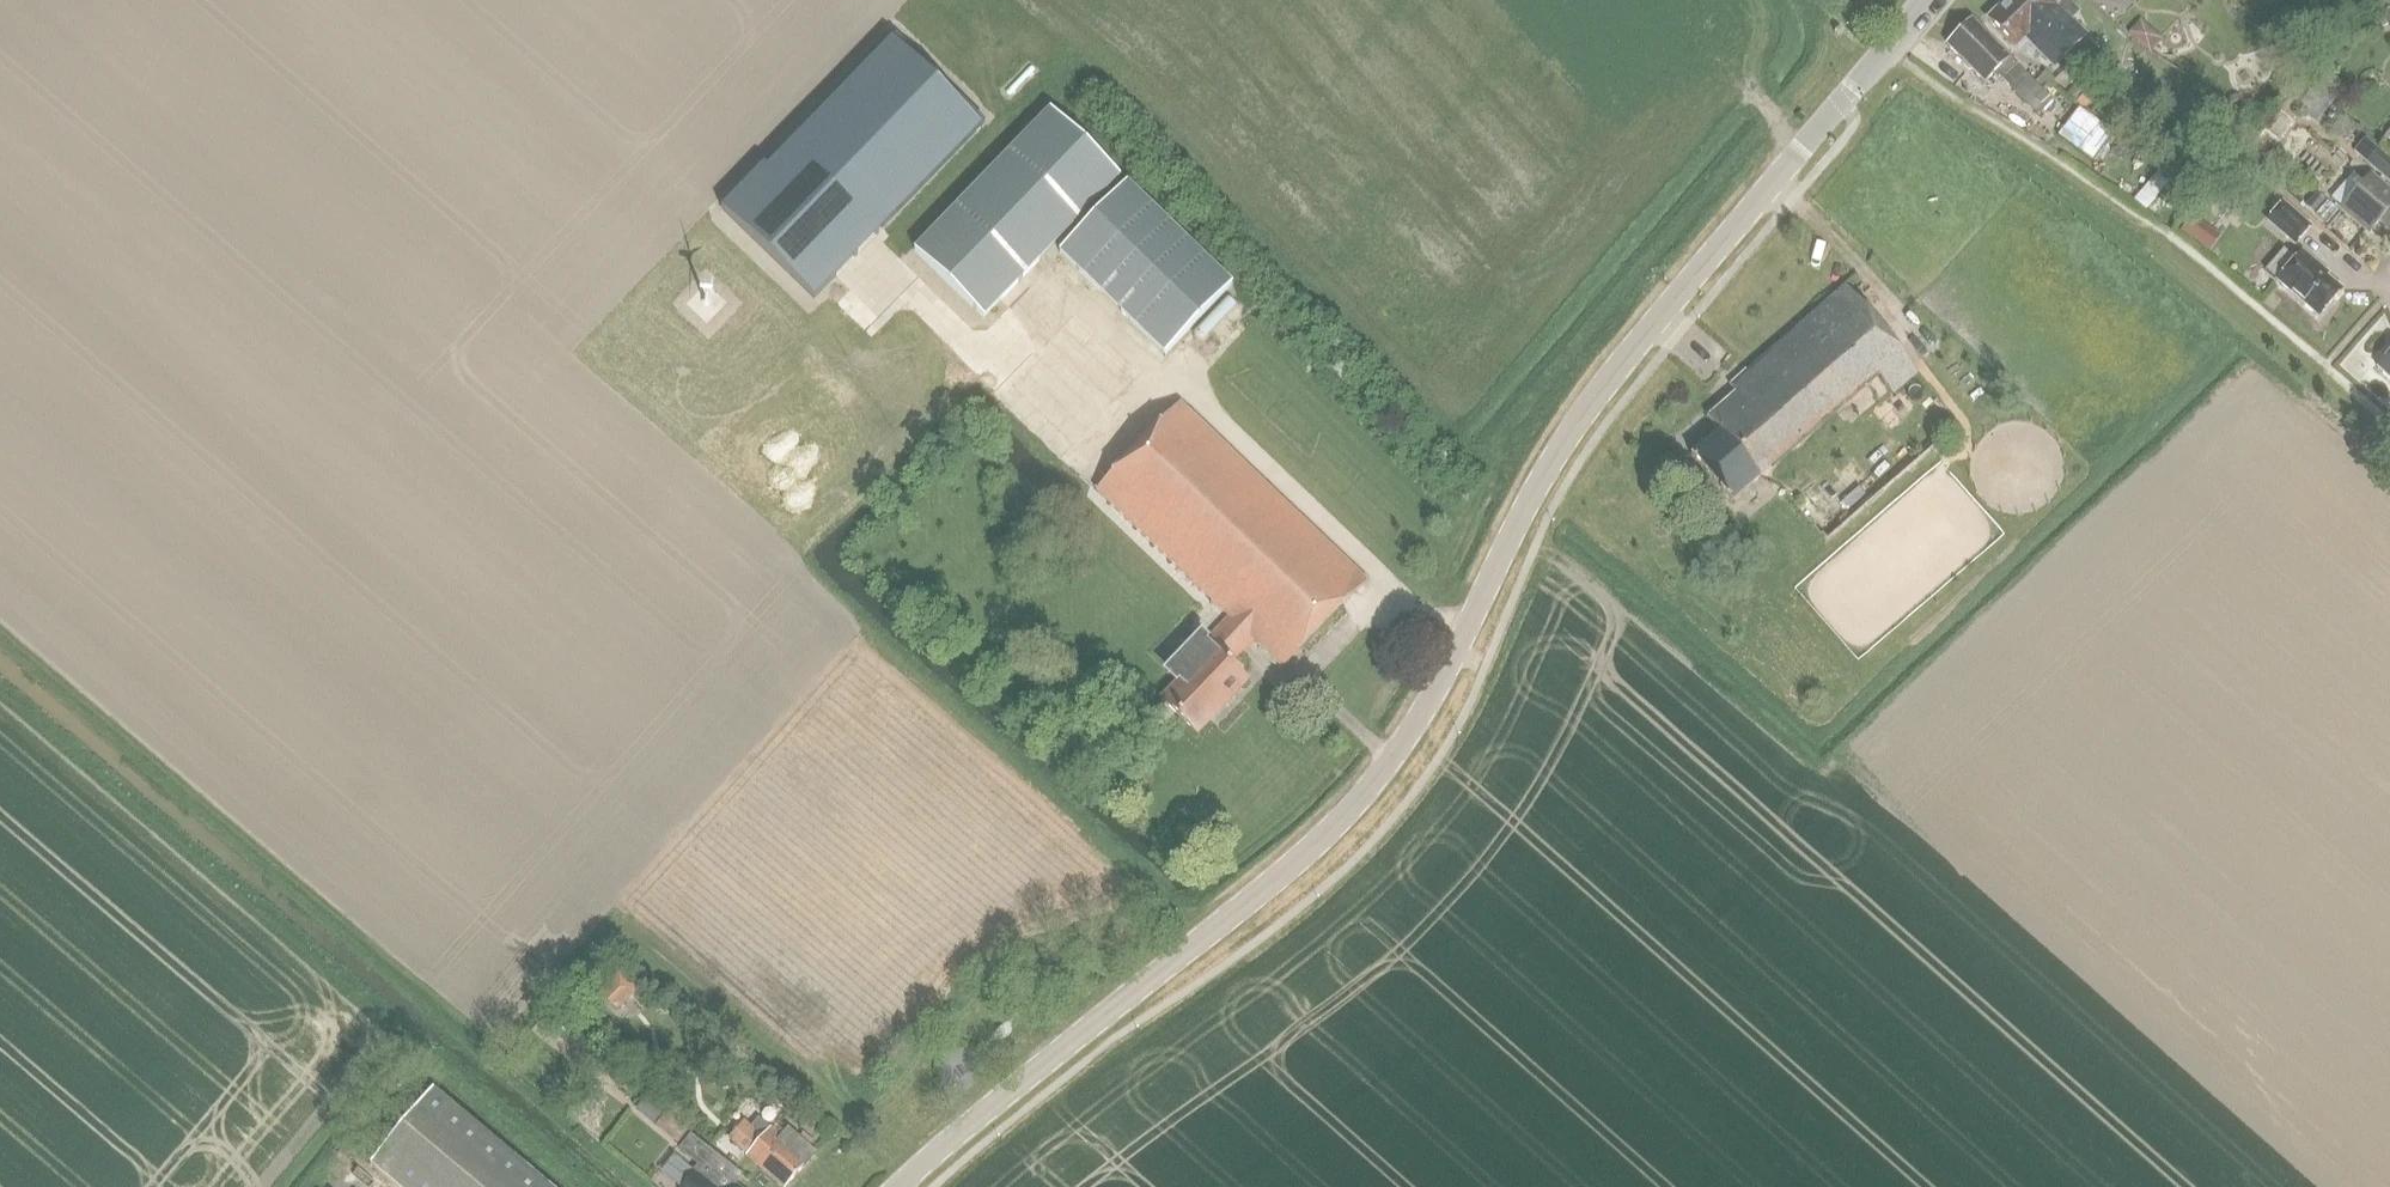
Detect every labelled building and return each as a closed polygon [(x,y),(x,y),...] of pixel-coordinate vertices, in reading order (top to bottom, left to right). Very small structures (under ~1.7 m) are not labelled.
[(2084,36),(2070,21),(2080,12),(2067,0),(2007,0),(1988,18),(1991,20),(1989,23),(2014,48),(2025,37),(2054,66),(2084,36)] [(2382,14),(2389,30),(2389,10),(2382,14)] [(2014,92),(2029,77),(1971,21),(1946,46),(1968,67),(1984,84),(1995,73),(2014,92)] [(795,331),(960,157),(870,71),(705,245),(795,331)] [(2327,71),(2311,90),(2331,107),(2346,88),(2327,71)] [(2045,73),(2039,79),(2048,88),(2054,82),(2045,73)] [(2039,116),(2053,102),(2028,78),(2014,93),(2039,116)] [(2311,90),(2295,109),(2315,126),(2331,107),(2311,90)] [(985,319),(1122,175),(1052,108),(915,252),(985,319)] [(2079,109),(2059,136),(2093,162),(2113,135),(2079,109)] [(2354,154),(2389,185),(2389,161),(2366,140),(2354,154)] [(2160,170),(2135,200),(2146,210),(2171,180),(2160,170)] [(2370,176),(2342,209),(2370,233),(2380,222),(2389,230),(2389,194),(2370,176)] [(1165,356),(1233,285),(1127,182),(1058,253),(1165,356)] [(2317,194),(2305,208),(2312,215),(2324,201),(2317,194)] [(2295,246),(2311,228),(2283,203),(2267,221),(2295,246)] [(2186,211),(2174,227),(2207,253),(2220,236),(2186,211)] [(2302,252),(2276,282),(2318,318),(2342,291),(2317,270),(2320,267),(2302,252)] [(1730,501),(1741,498),(1883,382),(1887,379),(1883,374),(1905,357),(1848,288),(1732,384),(1738,391),(1708,416),(1720,430),(1691,454),(1730,501)] [(2377,369),(2389,380),(2389,354),(2377,369)] [(1883,382),(1893,395),(1919,374),(1905,357),(1883,374),(1887,379),(1883,382)] [(1281,671),(1367,581),(1180,403),(1094,493),(1227,619),(1208,639),(1200,632),(1160,673),(1172,685),(1158,699),(1196,736),(1247,683),(1229,665),(1250,642),(1281,671)] [(619,968),(597,992),(618,1011),(640,987),(619,968)] [(435,1093),(373,1167),(397,1186),(547,1186),(435,1093)] [(666,1115),(656,1128),(677,1144),(687,1132),(666,1115)] [(816,1152),(789,1129),(782,1136),(770,1125),(761,1135),(743,1119),(727,1139),(746,1155),(745,1157),(780,1186),(785,1186),(816,1152)] [(719,1186),(733,1186),(734,1186),(735,1184),(743,1174),(691,1134),(679,1150),(699,1166),(697,1169),(719,1186)] [(695,1167),(680,1185),(682,1186),(719,1186),(697,1169),(695,1167)]
